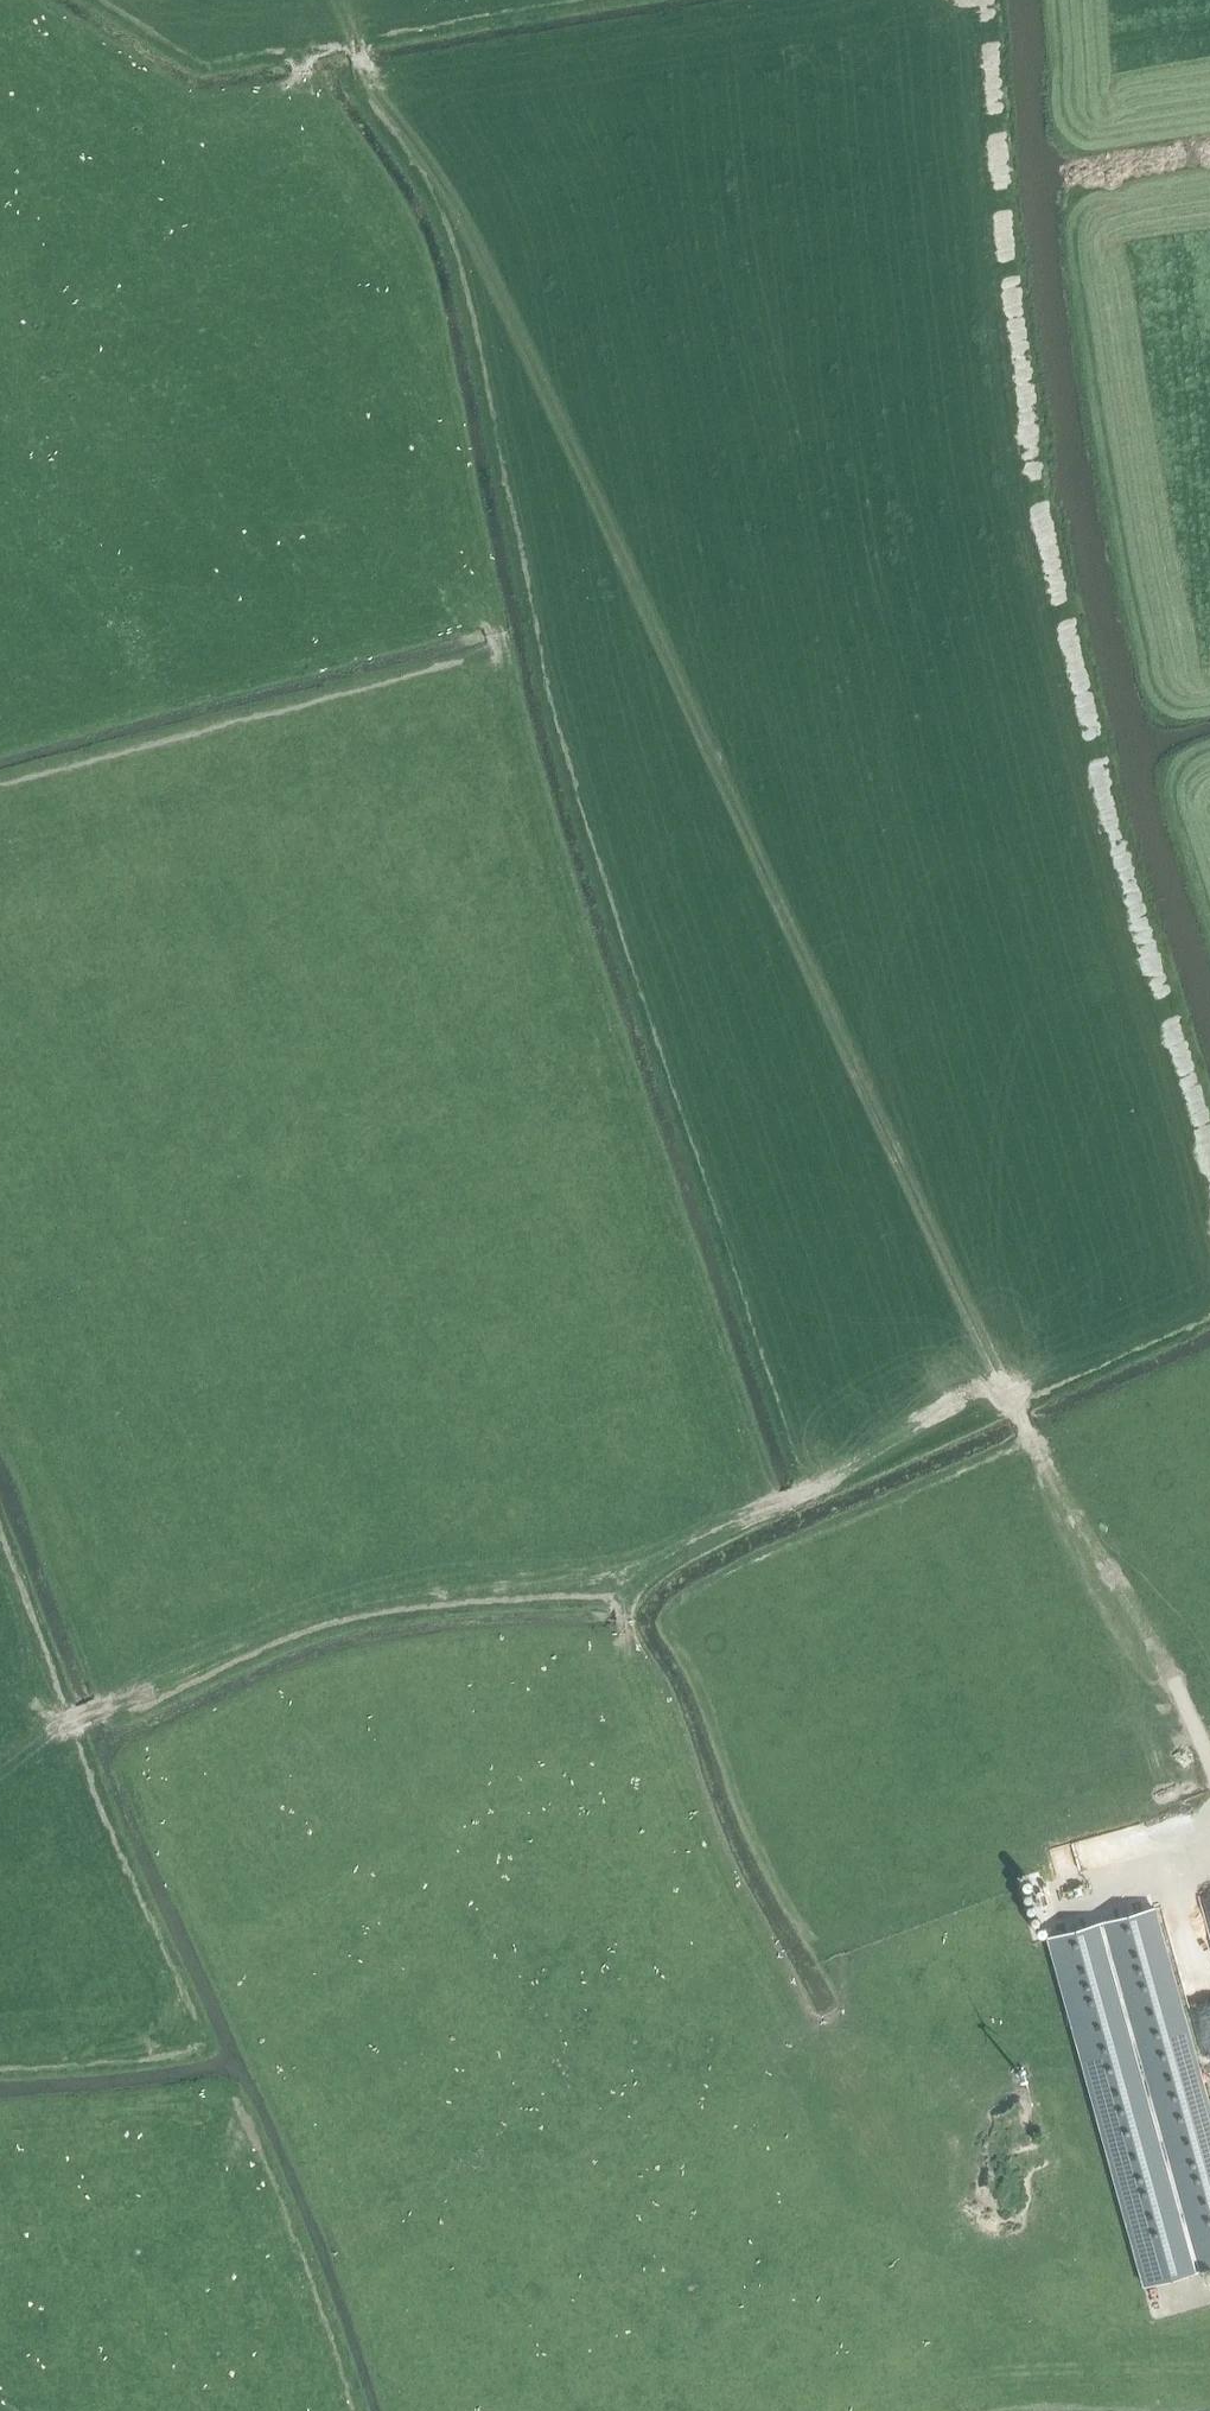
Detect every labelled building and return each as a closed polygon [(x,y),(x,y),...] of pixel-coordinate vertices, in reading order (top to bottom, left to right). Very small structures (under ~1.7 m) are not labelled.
[(1153,1909),(1047,1938),(1142,2285),(1209,2266),(1209,2114),(1153,1909)] [(1186,1990),(1193,1988),(1196,2001),(1197,2001),(1200,2016),(1209,2014),(1209,1916),(1172,1924),(1186,1990)]
